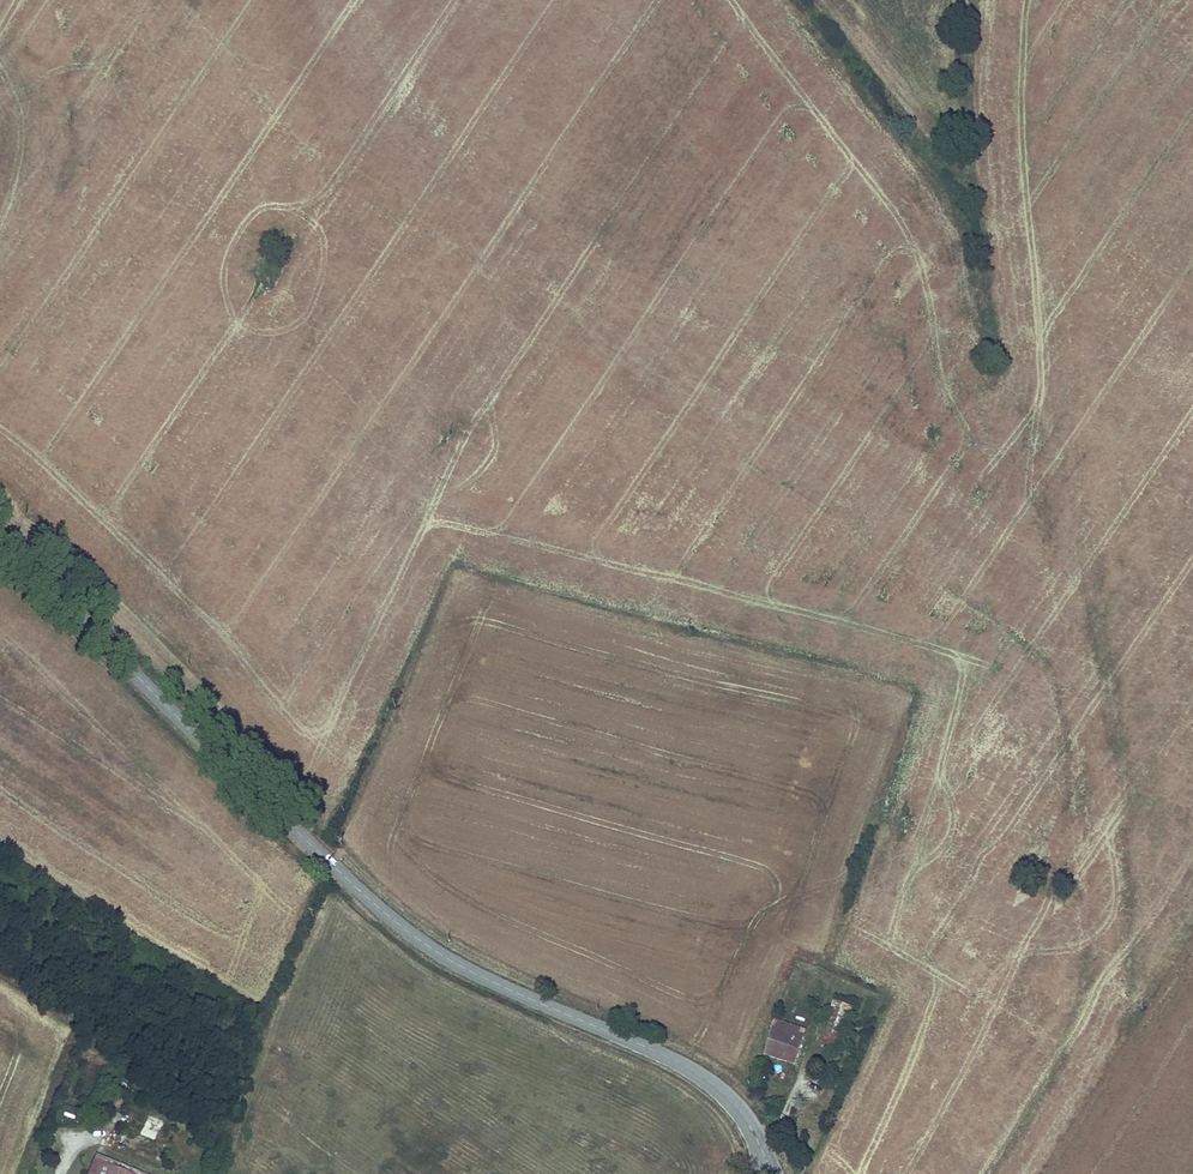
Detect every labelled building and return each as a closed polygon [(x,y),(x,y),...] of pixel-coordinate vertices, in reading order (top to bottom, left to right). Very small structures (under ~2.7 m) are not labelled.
[(833,1001),(827,1018),(824,1017),(815,1043),(840,1051),(853,1011),(851,1010),(852,1007),(833,1001)] [(769,1033),(762,1055),(795,1066),(807,1030),(773,1019),(769,1033)] [(116,1150),(161,1167),(175,1131),(130,1114),(116,1150)] [(98,1165),(101,1158),(96,1156),(88,1173),(94,1173),(98,1165)] [(98,1165),(122,1173),(140,1173),(101,1158),(98,1165)] [(98,1165),(94,1173),(122,1173),(98,1165)]
